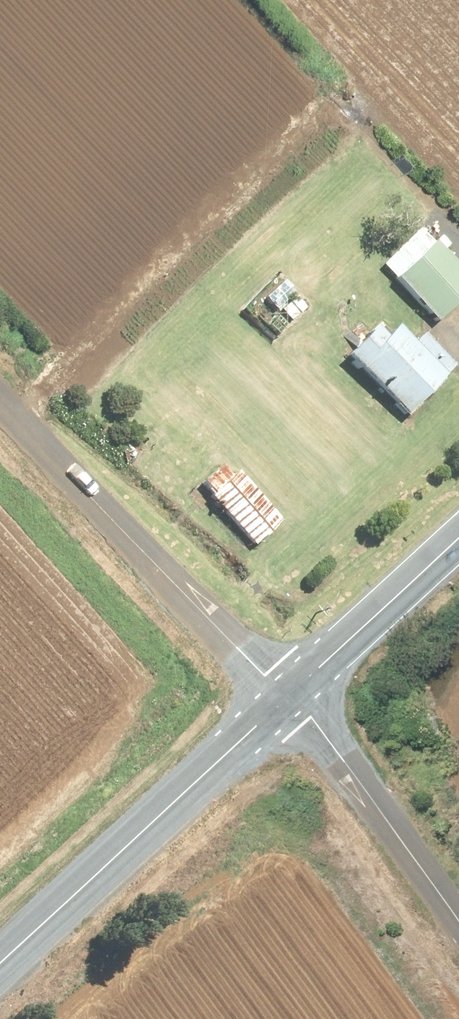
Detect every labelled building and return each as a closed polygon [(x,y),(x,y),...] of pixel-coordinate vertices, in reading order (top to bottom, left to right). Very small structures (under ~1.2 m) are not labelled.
[(458,301),(458,261),(437,238),(435,240),(422,226),(402,244),(405,247),(393,258),(405,269),(399,275),(428,306),(440,319),(458,301)] [(298,293),(283,307),(293,318),(308,305),(298,293)] [(271,324),(279,332),(290,322),(281,314),(271,324)] [(457,364),(425,332),(417,340),(400,323),(394,330),(388,335),(378,324),(357,346),(350,353),(409,412),(454,367),(457,364)] [(124,448),(132,458),(140,451),(132,442),(124,448)] [(284,518),(239,469),(233,474),(222,462),(204,479),(216,491),(212,494),(256,543),(284,518)]
